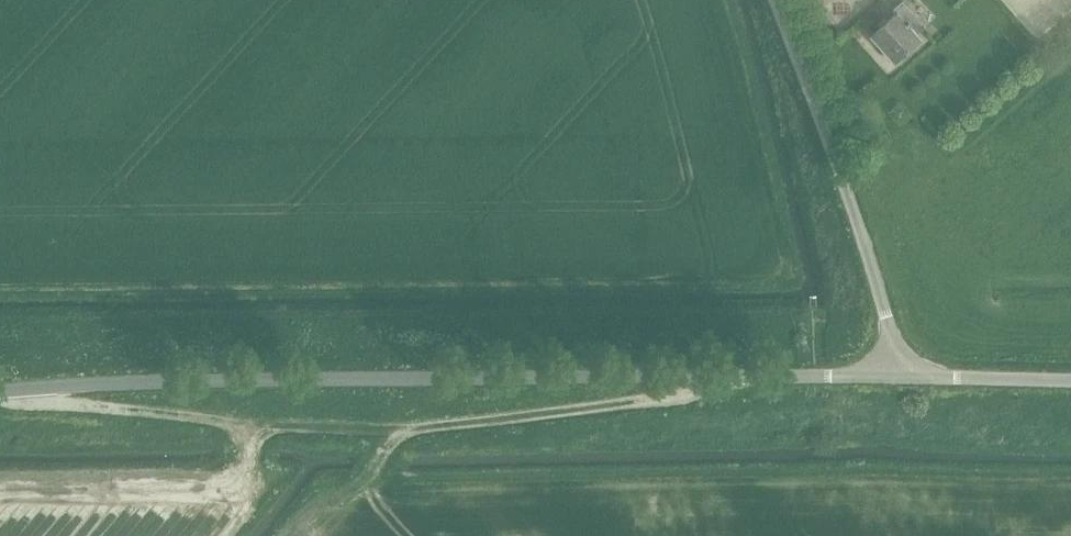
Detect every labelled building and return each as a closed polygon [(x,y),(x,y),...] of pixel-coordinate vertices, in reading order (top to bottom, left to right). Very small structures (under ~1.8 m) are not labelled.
[(916,34),(925,26),(903,0),(892,10),(896,14),(871,36),(894,61),(920,39),(916,34)]
